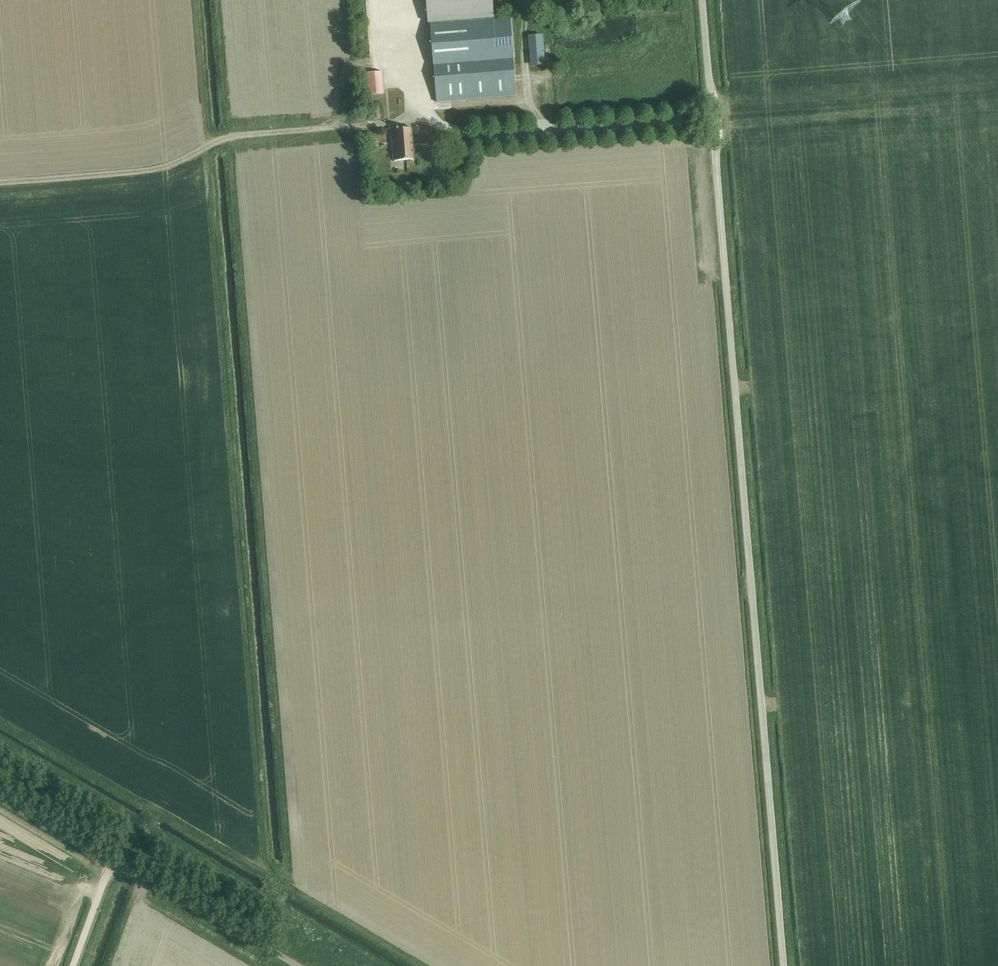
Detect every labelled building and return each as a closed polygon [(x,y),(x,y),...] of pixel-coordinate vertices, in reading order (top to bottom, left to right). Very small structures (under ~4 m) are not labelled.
[(491,0),(429,0),(437,101),(516,95),(510,19),(492,21),(491,0)] [(543,33),(528,34),(531,65),(545,64),(543,33)] [(370,69),(371,90),(384,89),(382,71),(378,72),(378,68),(370,69)] [(392,129),(394,161),(414,160),(412,128),(392,129)]
